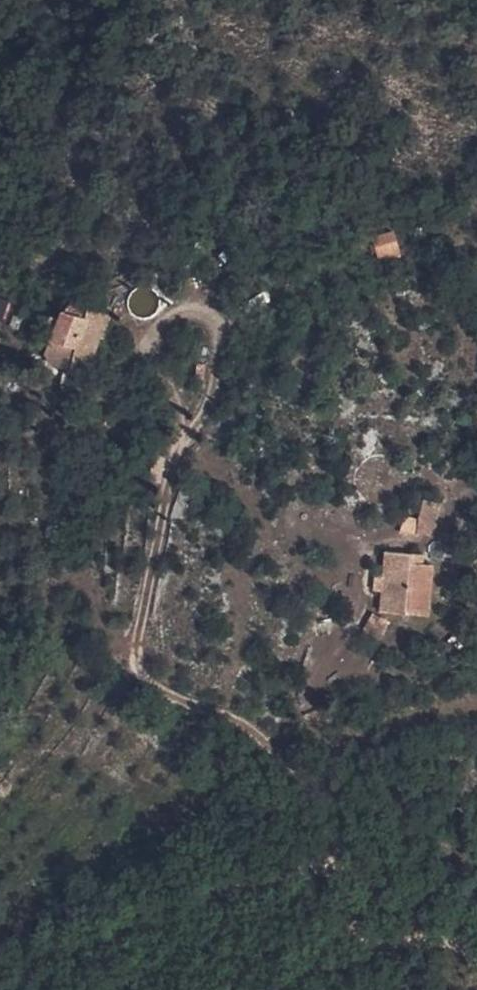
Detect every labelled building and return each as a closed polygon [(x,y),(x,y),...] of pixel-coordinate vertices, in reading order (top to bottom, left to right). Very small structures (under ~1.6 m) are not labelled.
[(376,259),(399,257),(396,231),(373,234),(376,259)] [(2,322),(10,301),(0,297),(0,321),(2,322)] [(83,359),(90,341),(95,342),(102,324),(81,316),(85,307),(62,298),(51,302),(73,309),(71,319),(67,332),(62,344),(59,350),(83,359)] [(71,319),(73,309),(51,302),(49,301),(38,336),(62,344),(67,332),(71,319)] [(102,324),(105,315),(85,307),(81,316),(102,324)] [(53,363),(59,350),(62,344),(38,336),(35,348),(36,355),(53,363)] [(83,359),(59,350),(53,363),(52,365),(77,375),(83,359)] [(443,525),(431,524),(431,514),(394,514),(393,535),(392,549),(391,569),(441,571),(443,525)] [(385,534),(384,549),(392,549),(393,535),(385,534)]
